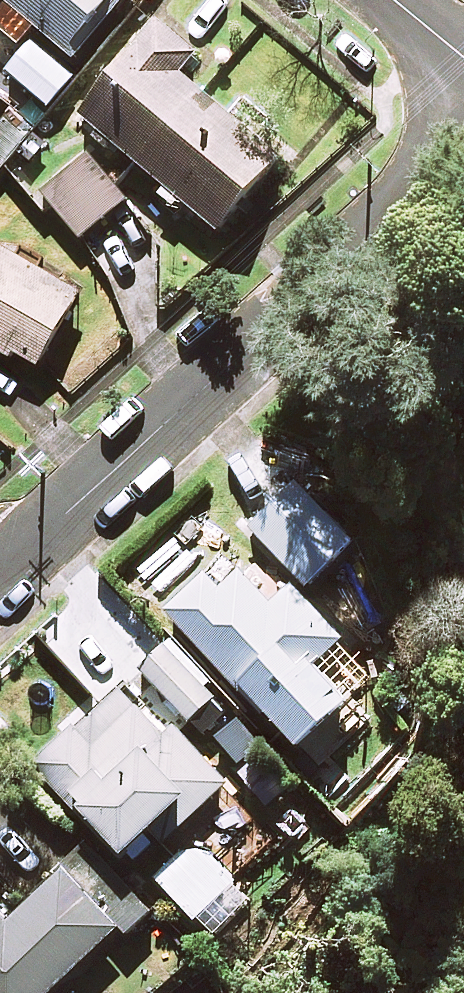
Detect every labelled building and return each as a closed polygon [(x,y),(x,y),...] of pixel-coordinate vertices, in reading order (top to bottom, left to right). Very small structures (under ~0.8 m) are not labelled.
[(4,71),(63,119),(107,65),(81,44),(118,0),(2,0),(3,0),(0,4),(0,31),(21,49),(4,71)] [(196,54),(156,21),(78,115),(217,230),(278,157),(179,74),(196,54)] [(128,199),(90,153),(42,192),(80,238),(128,199)] [(0,249),(0,352),(11,359),(14,354),(36,367),(78,294),(0,249)] [(327,515),(297,483),(250,526),(304,585),(351,542),(327,515)] [(165,612),(204,652),(298,752),(367,688),(332,650),(344,639),(289,581),(267,601),(235,568),(217,585),(206,574),(165,612)] [(159,641),(133,664),(188,722),(213,699),(159,641)] [(221,788),(123,686),(39,767),(121,854),(181,797),(196,812),(221,788)] [(145,907),(90,845),(6,919),(0,913),(0,992),(47,992),(145,907)]
